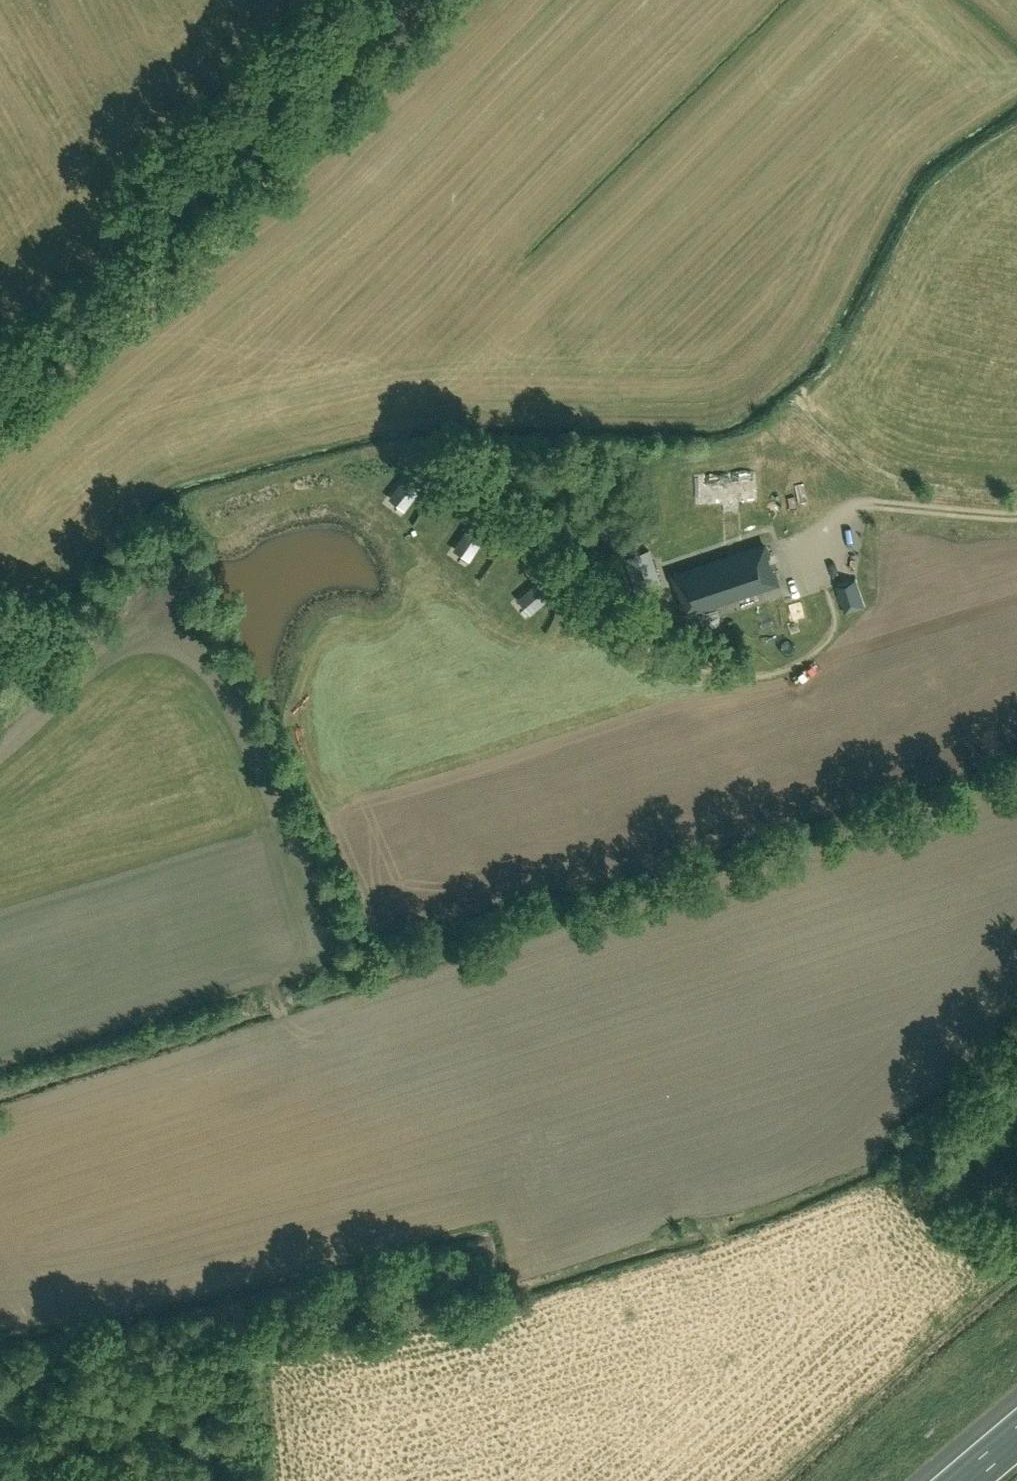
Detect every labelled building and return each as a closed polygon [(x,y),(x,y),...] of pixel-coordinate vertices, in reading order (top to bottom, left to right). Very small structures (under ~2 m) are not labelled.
[(773,571),(769,557),(765,545),(744,552),(744,508),(764,508),(764,476),(700,476),(700,480),(684,480),(684,504),(700,504),(700,508),(728,508),(728,557),(674,575),(678,587),(682,600),(686,613),(777,583),(773,571)] [(396,492),(408,502),(418,490),(406,480),(396,492)] [(460,543),(473,552),(481,539),(469,531),(460,543)] [(649,551),(628,558),(627,558),(639,591),(660,584),(649,551)] [(865,607),(856,579),(835,586),(844,614),(865,607)] [(537,585),(526,595),(536,606),(547,596),(537,585)]
